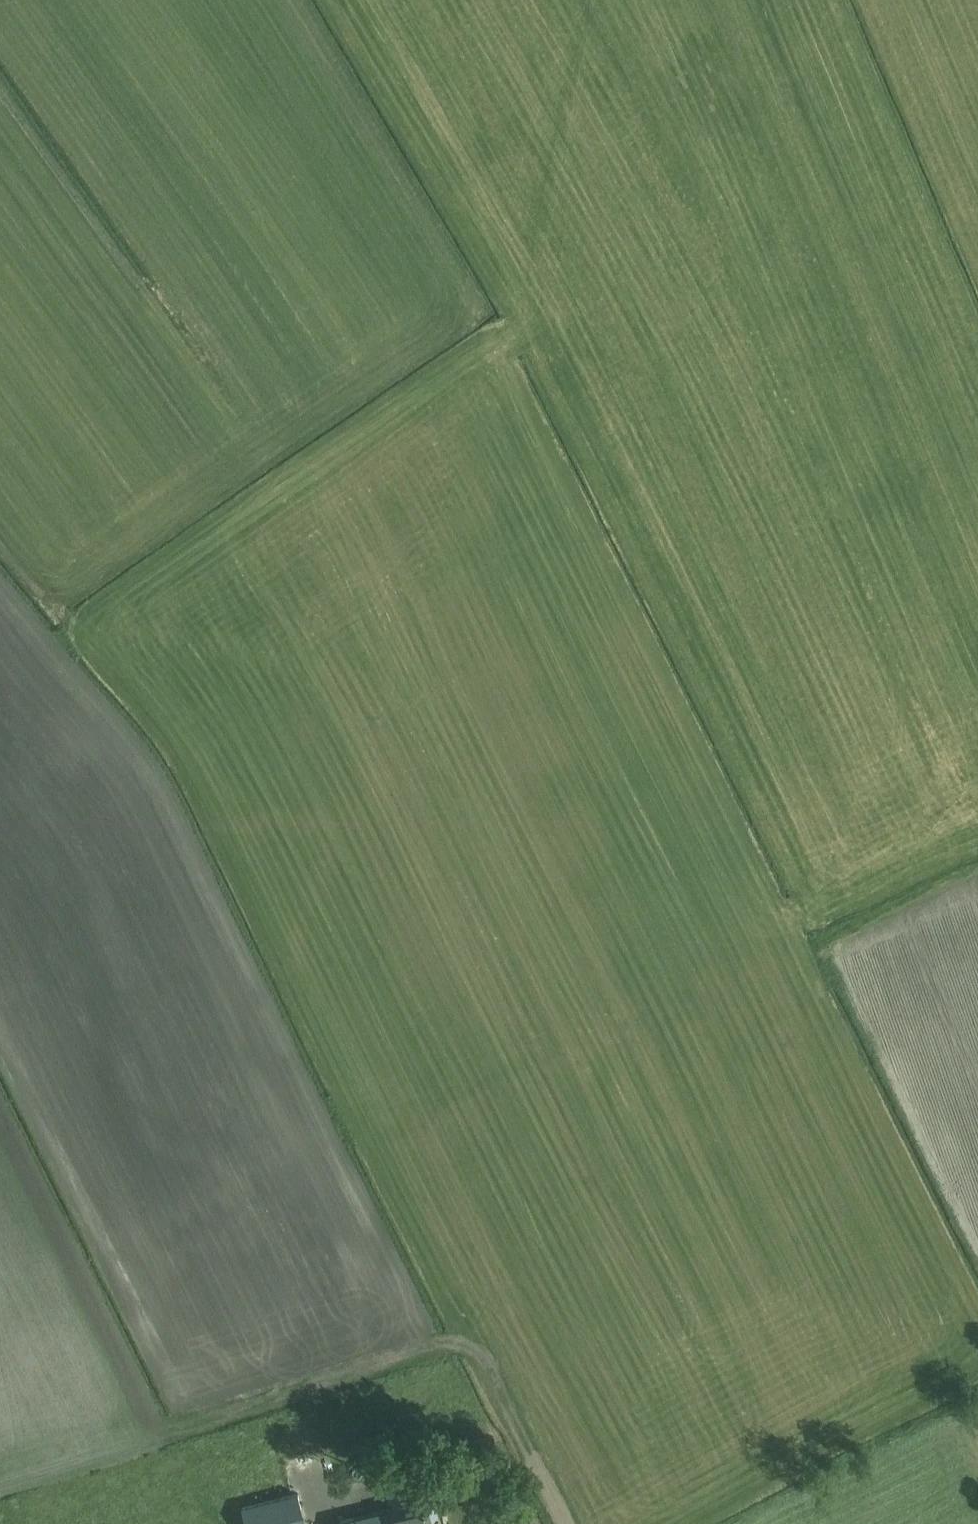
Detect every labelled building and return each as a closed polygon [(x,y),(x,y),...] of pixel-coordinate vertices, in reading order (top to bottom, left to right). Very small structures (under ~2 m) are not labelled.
[(257,1474),(232,1482),(234,1490),(260,1482),(257,1474)] [(246,1523),(305,1523),(297,1494),(241,1507),(246,1523)] [(435,1497),(336,1522),(336,1523),(441,1523),(435,1497)]
